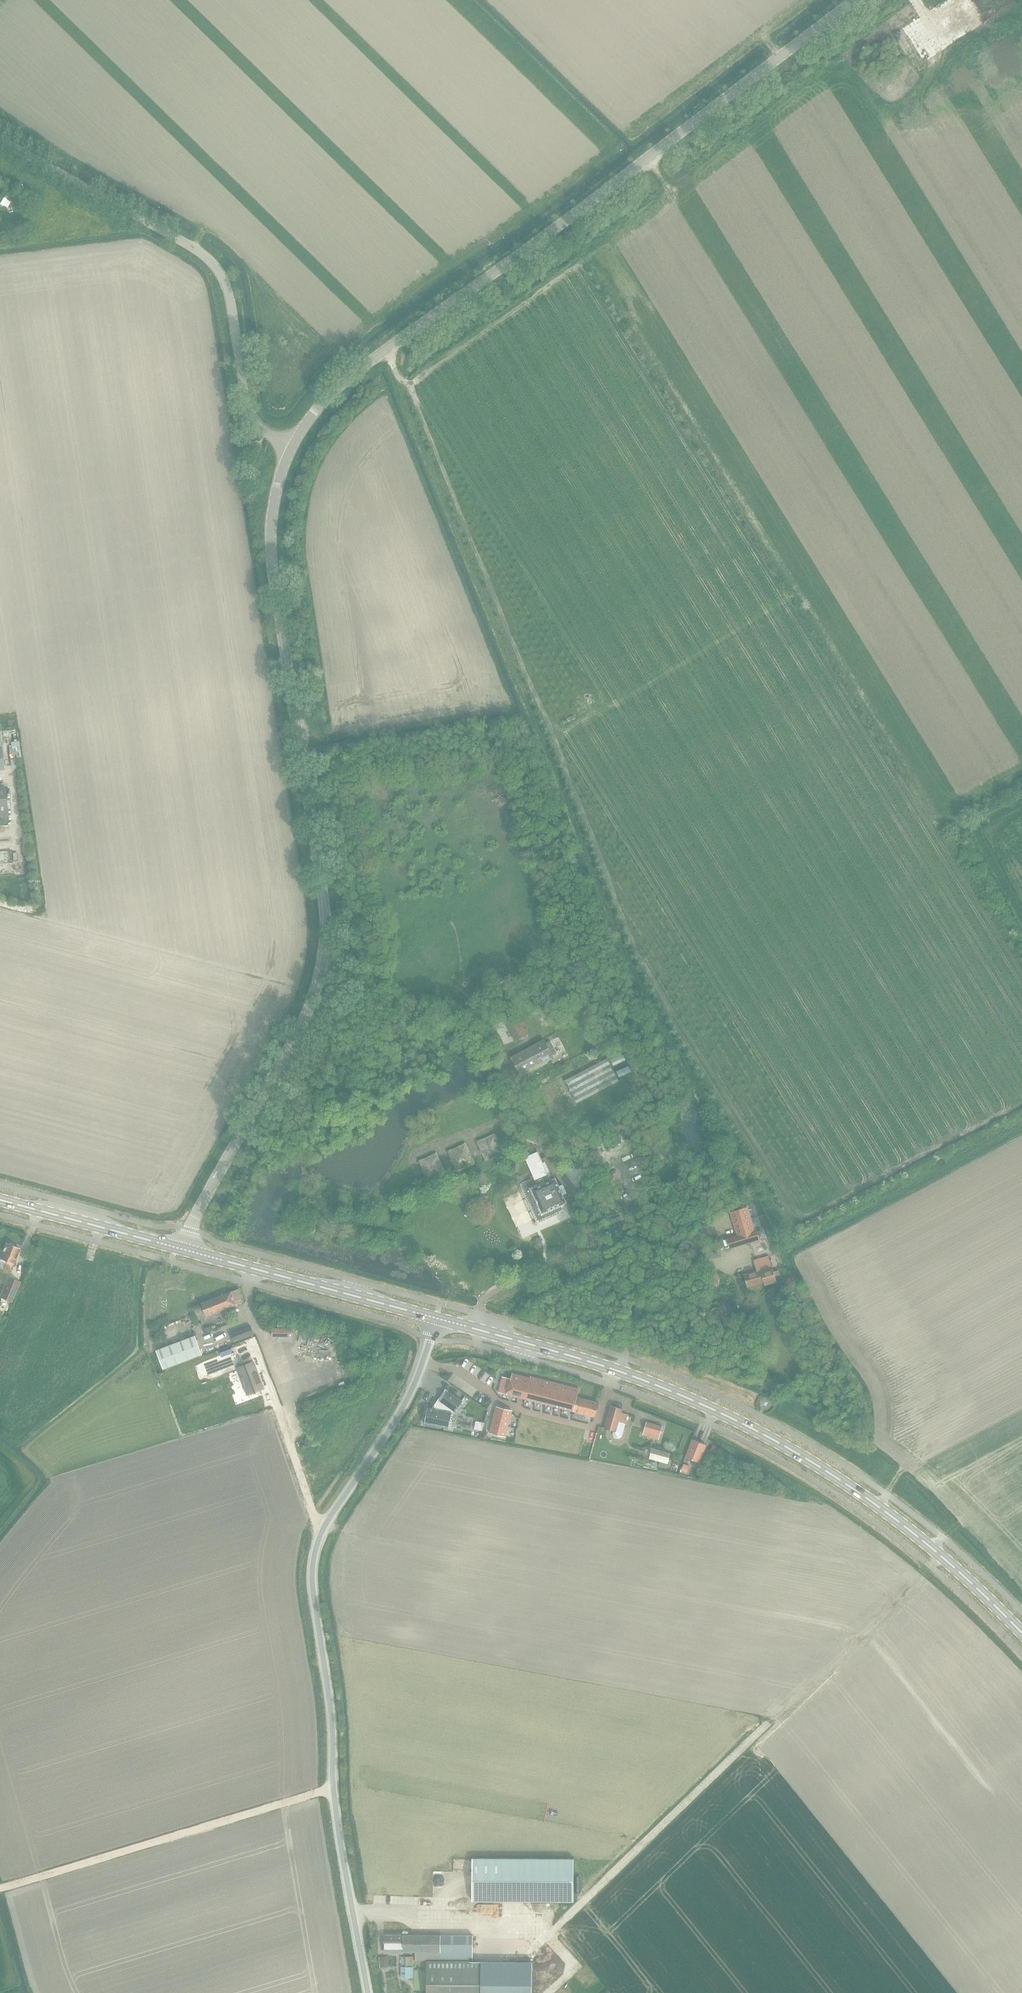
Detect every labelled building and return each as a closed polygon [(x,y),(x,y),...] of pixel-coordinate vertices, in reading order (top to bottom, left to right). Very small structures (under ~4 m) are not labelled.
[(5,787),(0,787),(0,820),(8,819),(5,787)] [(514,1040),(525,1034),(514,1014),(503,1019),(514,1040)] [(552,1055),(556,1053),(550,1041),(545,1043),(543,1039),(510,1057),(519,1073),(552,1056),(552,1055)] [(566,1080),(577,1102),(619,1080),(607,1058),(566,1080)] [(486,1160),(501,1153),(493,1135),(478,1142),(486,1160)] [(457,1169),(472,1162),(464,1145),(449,1151),(457,1169)] [(537,1151),(527,1156),(536,1176),(519,1183),(537,1223),(563,1211),(560,1204),(564,1202),(566,1201),(565,1200),(562,1193),(565,1192),(562,1184),(558,1186),(555,1179),(556,1179),(545,1156),(540,1159),(537,1151)] [(428,1179),(443,1172),(435,1154),(420,1161),(428,1179)] [(738,1209),(724,1216),(736,1237),(726,1243),(730,1251),(755,1237),(751,1229),(749,1230),(738,1209)] [(19,1248),(13,1246),(13,1244),(8,1242),(7,1243),(5,1243),(0,1256),(0,1268),(9,1272),(19,1248)] [(774,1275),(779,1274),(777,1267),(772,1269),(768,1255),(753,1259),(757,1270),(744,1273),(748,1287),(763,1283),(764,1285),(776,1281),(774,1275)] [(12,1303),(20,1282),(9,1277),(0,1298),(12,1303)] [(205,1315),(242,1301),(237,1288),(200,1302),(205,1315)] [(195,1335),(156,1350),(163,1368),(202,1354),(195,1335)] [(240,1350),(208,1362),(212,1373),(240,1362),(252,1391),(268,1385),(258,1359),(245,1364),(240,1350)] [(502,1376),(498,1392),(594,1416),(598,1402),(576,1396),(579,1388),(530,1376),(530,1377),(512,1373),(510,1378),(502,1376)] [(427,1407),(424,1423),(448,1428),(451,1412),(452,1410),(455,1412),(462,1401),(446,1390),(434,1408),(427,1407)] [(613,1405),(606,1427),(614,1429),(613,1434),(615,1437),(618,1438),(621,1436),(628,1414),(621,1412),(622,1408),(613,1405)] [(505,1436),(512,1410),(496,1406),(489,1432),(505,1436)] [(646,1421),(644,1430),(653,1433),(652,1437),(658,1439),(662,1426),(646,1421)] [(692,1439),(685,1457),(699,1462),(706,1444),(692,1439)] [(689,1466),(683,1463),(681,1470),(687,1472),(689,1466)] [(471,1905),(571,1905),(571,1863),(471,1863),(471,1905)] [(383,1951),(389,1951),(389,1953),(403,1953),(403,1951),(415,1951),(415,1959),(427,1959),(426,1992),(482,1992),(482,1960),(516,1960),(516,1935),(383,1934),(383,1951)] [(388,1955),(379,1956),(380,1967),(390,1966),(388,1955)] [(413,1977),(413,1957),(401,1957),(401,1977),(413,1977)]
